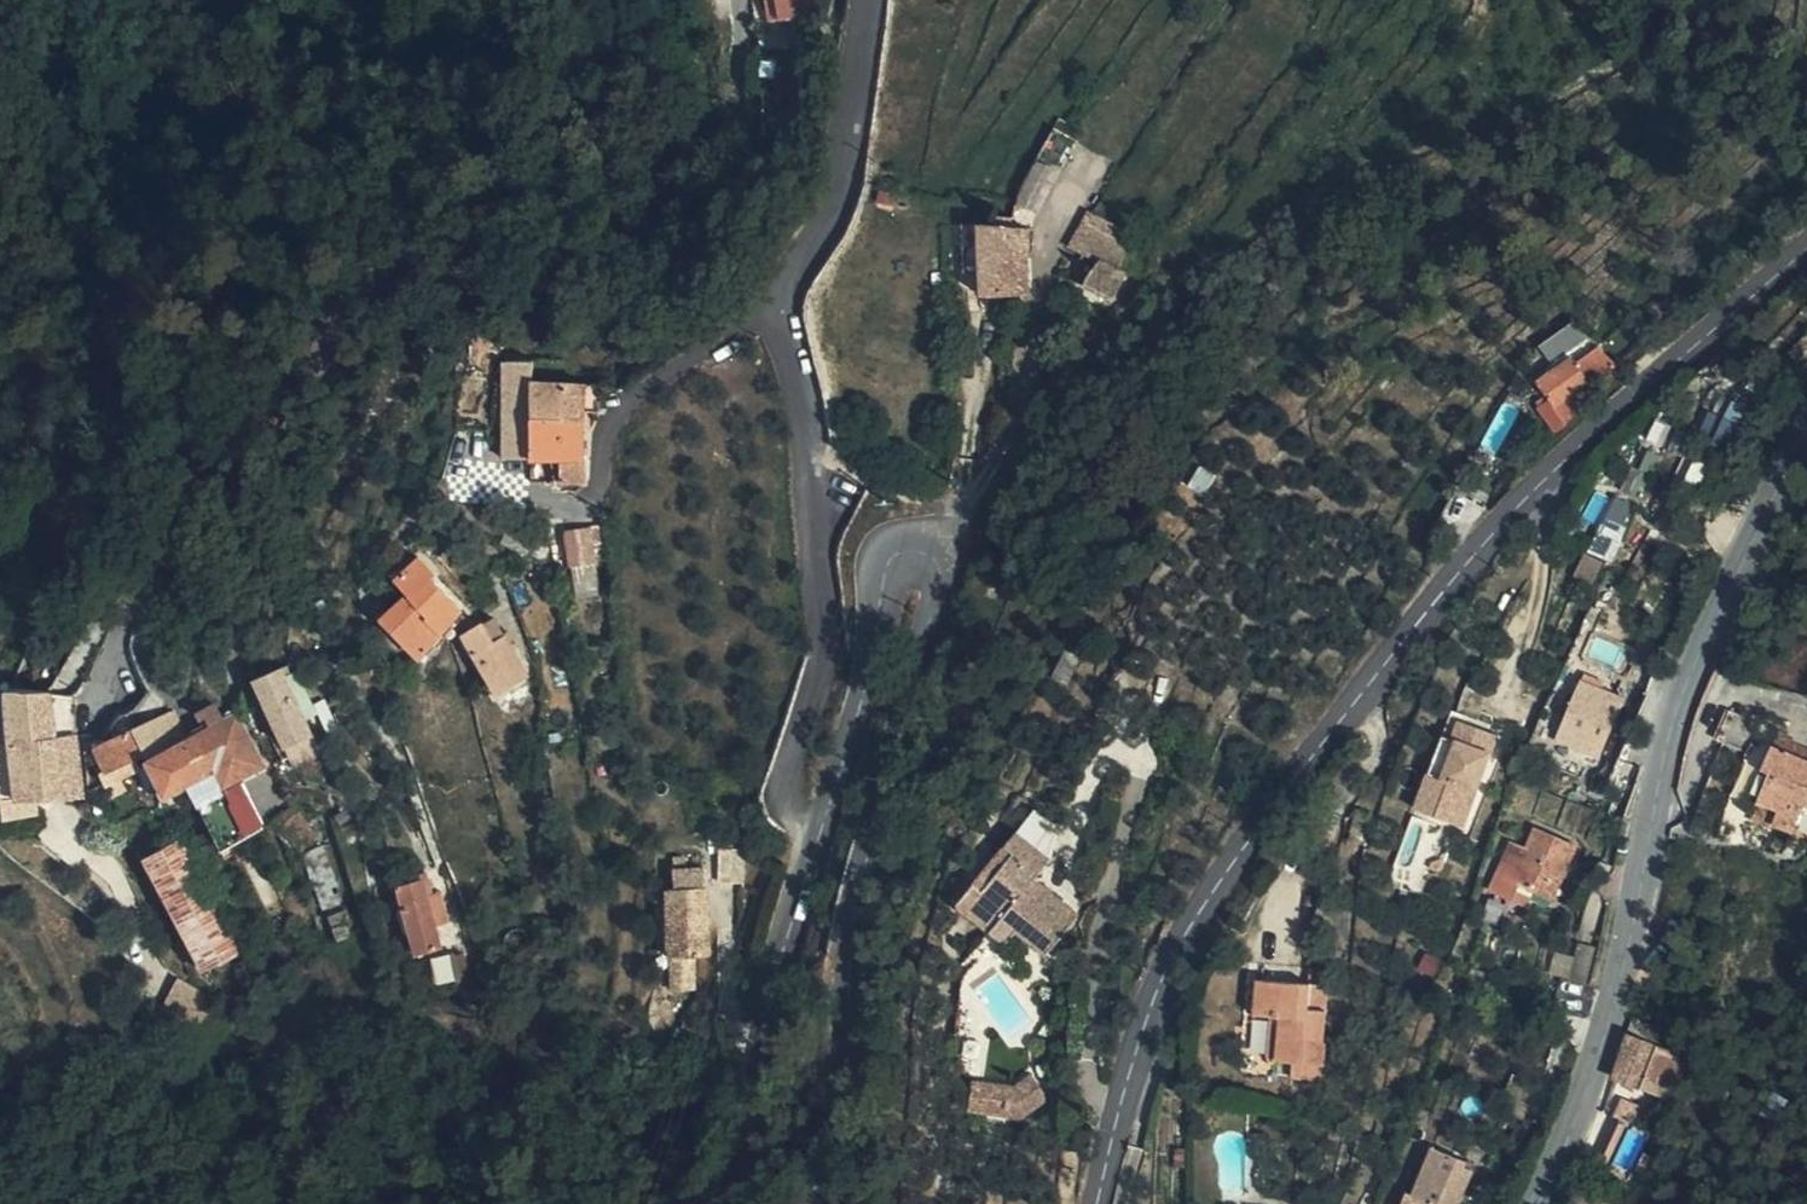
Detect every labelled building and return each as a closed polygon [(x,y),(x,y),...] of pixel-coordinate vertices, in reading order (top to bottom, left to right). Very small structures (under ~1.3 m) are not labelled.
[(1052,239),(1078,253),(1095,262),(1114,225),(1071,203),(1052,239)] [(945,211),(940,241),(960,242),(963,212),(945,211)] [(960,242),(1006,243),(1008,211),(988,212),(963,212),(960,242)] [(957,279),(1004,281),(1006,243),(960,242),(957,279)] [(1075,260),(1105,275),(1108,269),(1095,262),(1078,253),(1075,260)] [(1096,293),(1105,275),(1075,260),(1066,278),(1096,293)] [(1524,433),(1533,426),(1556,395),(1555,393),(1579,368),(1562,347),(1560,349),(1552,338),(1532,353),(1537,359),(1503,385),(1516,401),(1506,409),(1524,433)] [(540,362),(509,363),(506,462),(536,461),(538,419),(539,387),(540,362)] [(588,419),(587,387),(539,387),(538,419),(588,419)] [(593,400),(607,399),(608,388),(593,387),(593,400)] [(565,460),(564,483),(590,483),(588,419),(538,419),(536,461),(565,460)] [(1639,471),(1663,467),(1660,444),(1636,448),(1639,471)] [(536,461),(536,483),(564,483),(565,460),(536,461)] [(539,537),(513,526),(505,545),(530,557),(539,537)] [(573,569),(595,563),(588,527),(566,532),(573,569)] [(446,573),(433,558),(408,579),(420,593),(425,599),(455,631),(473,612),(445,581),(446,574),(446,573)] [(1590,566),(1566,558),(1554,588),(1578,597),(1590,566)] [(389,619),(426,660),(455,631),(425,599),(420,593),(389,619)] [(507,620),(494,627),(493,628),(508,651),(488,662),(496,676),(504,672),(515,691),(539,676),(507,620)] [(508,651),(493,628),(474,638),(488,662),(508,651)] [(361,672),(377,666),(371,649),(356,656),(361,672)] [(294,658),(283,663),(305,712),(316,707),(294,658)] [(294,759),(320,745),(316,736),(305,712),(283,663),(255,677),(294,759)] [(508,695),(515,691),(504,672),(496,676),(508,695)] [(1556,744),(1602,764),(1620,721),(1601,712),(1609,694),(1582,682),(1556,744)] [(65,733),(62,691),(14,697),(4,741),(6,762),(86,751),(84,732),(65,733)] [(1722,747),(1738,714),(1720,705),(1703,739),(1722,747)] [(221,724),(181,745),(155,758),(172,787),(221,761),(232,782),(266,762),(244,715),(234,720),(227,707),(212,709),(221,724)] [(1745,717),(1738,714),(1722,747),(1728,750),(1745,717)] [(181,745),(166,715),(121,736),(108,742),(121,765),(151,751),(155,758),(181,745)] [(1413,812),(1426,820),(1455,836),(1498,743),(1463,725),(1454,746),(1447,741),(1445,741),(1413,812)] [(1785,826),(1802,787),(1806,790),(1806,757),(1769,740),(1742,791),(1770,805),(1766,818),(1785,826)] [(10,821),(28,820),(47,817),(46,801),(59,800),(91,797),(86,751),(6,762),(10,821)] [(273,760),(285,786),(301,778),(288,752),(273,760)] [(1506,834),(1528,841),(1535,821),(1568,831),(1577,801),(1521,784),(1506,834)] [(208,808),(229,850),(259,833),(240,792),(208,808)] [(60,816),(59,800),(46,801),(47,817),(60,816)] [(282,823),(295,847),(316,837),(303,812),(282,823)] [(122,821),(129,832),(137,828),(131,817),(122,821)] [(1536,895),(1557,904),(1580,849),(1538,831),(1530,850),(1513,843),(1493,892),(1531,908),(1536,895)] [(1050,961),(1076,933),(1084,925),(1037,887),(1054,867),(1017,835),(954,905),(962,912),(994,941),(1011,921),(1024,938),(1050,961)] [(152,872),(213,976),(246,955),(189,851),(152,872)] [(439,948),(434,928),(426,895),(433,893),(427,872),(396,879),(415,955),(439,948)] [(697,910),(698,888),(667,887),(665,956),(704,957),(706,910),(697,910)] [(706,889),(698,888),(697,910),(706,910),(706,889)] [(426,895),(434,928),(449,924),(441,891),(433,893),(426,895)] [(1009,954),(1024,938),(1011,921),(994,941),(1009,954)] [(1315,1079),(1326,991),(1252,982),(1249,1011),(1263,1013),(1258,1054),(1287,1057),(1284,1076),(1315,1079)] [(202,1009),(161,992),(150,1020),(190,1037),(202,1009)] [(1640,1039),(1635,1054),(1662,1062),(1664,1048),(1640,1039)] [(1662,1062),(1635,1054),(1623,1100),(1649,1107),(1662,1062)] [(1051,1102),(1035,1076),(1017,1085),(973,1076),(970,1106),(1021,1118),(1051,1102)] [(1602,1174),(1633,1183),(1646,1142),(1618,1131),(1602,1174)] [(1460,1183),(1451,1180),(1457,1163),(1426,1153),(1410,1203),(1453,1203),(1460,1183)]
